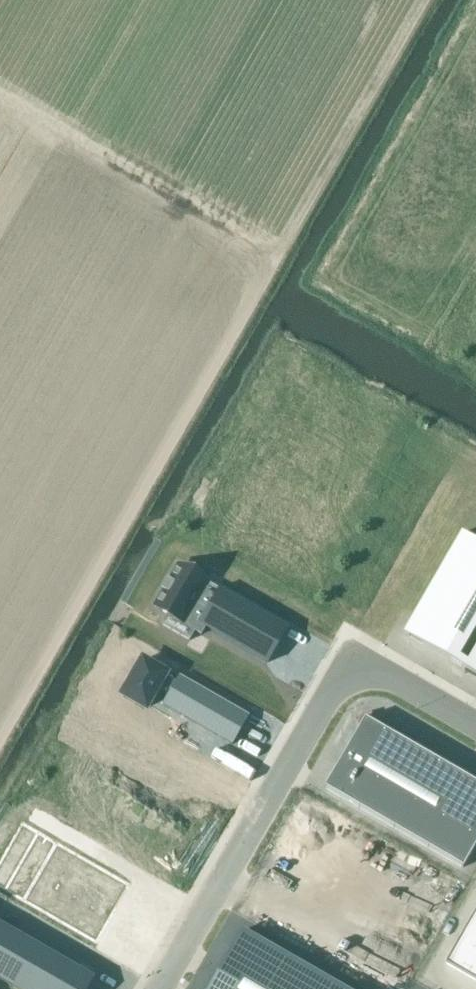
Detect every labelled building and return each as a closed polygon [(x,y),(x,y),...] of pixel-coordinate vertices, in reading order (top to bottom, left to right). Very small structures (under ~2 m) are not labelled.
[(404,634),(475,676),(475,542),(462,534),(404,634)] [(165,592),(155,608),(168,615),(187,626),(191,618),(200,623),(195,631),(196,632),(202,636),(206,628),(268,664),(289,629),(219,589),(217,592),(205,585),(207,582),(179,566),(170,582),(168,580),(162,590),(165,592)] [(143,661),(123,696),(146,710),(158,691),(168,697),(160,711),(230,751),(249,717),(179,677),(176,682),(165,676),(167,674),(143,661)] [(373,726),(363,720),(358,730),(336,767),(335,766),(335,767),(336,768),(323,789),(462,869),(475,844),(475,785),(431,760),(432,759),(431,758),(431,759),(373,726)] [(46,834),(11,885),(109,942),(143,887),(46,834)] [(467,929),(475,935),(475,914),(467,929)] [(16,988),(89,988),(95,979),(0,924),(0,980),(16,988)] [(457,946),(475,957),(475,935),(467,929),(457,946)] [(243,931),(209,988),(343,988),(243,931)] [(447,964),(471,978),(475,970),(475,957),(457,946),(447,964)]
